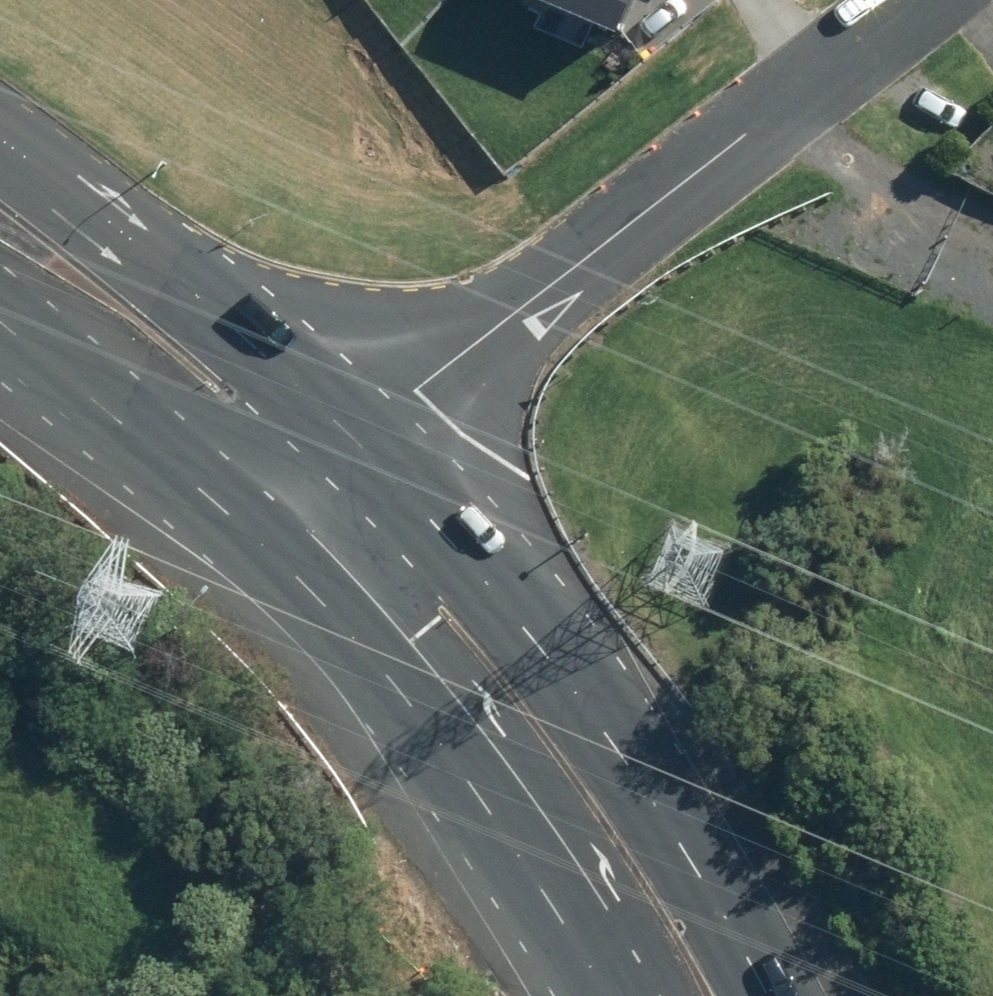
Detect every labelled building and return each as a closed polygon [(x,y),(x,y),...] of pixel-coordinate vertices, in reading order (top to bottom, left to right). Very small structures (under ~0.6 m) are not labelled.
[(619,22),(628,0),(563,0),(619,22)]
